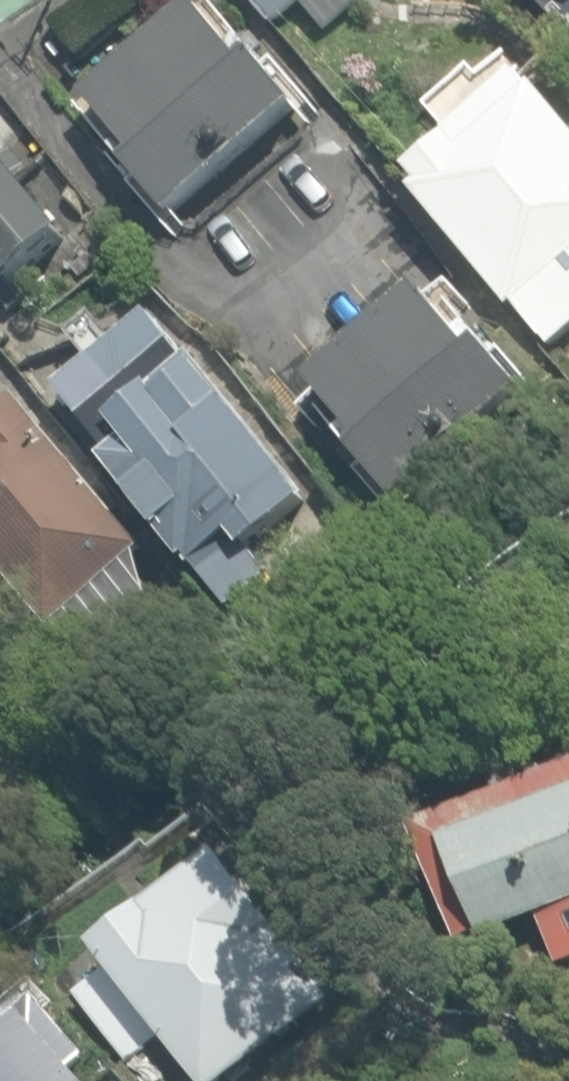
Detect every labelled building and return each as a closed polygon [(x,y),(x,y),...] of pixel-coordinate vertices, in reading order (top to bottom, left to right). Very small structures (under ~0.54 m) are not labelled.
[(85,113),(167,212),(310,96),(232,0),(223,0),(85,113)] [(275,24),(305,0),(255,0),(275,24)] [(543,82),(422,181),(525,306),(535,298),(568,339),(568,113),(543,82)] [(0,164),(0,295),(81,229),(16,151),(0,164)] [(436,296),(321,389),(368,446),(355,456),(397,508),(537,394),(495,342),(482,352),(436,296)] [(161,320),(70,394),(234,594),(325,519),(161,320)] [(0,408),(0,584),(42,636),(143,553),(14,397),(0,408)] [(429,828),(473,934),(533,912),(553,962),(568,956),(568,780),(429,828)] [(79,937),(101,965),(69,989),(124,1061),(155,1036),(192,1080),(213,1080),(325,996),(207,844),(136,895),(79,937)] [(32,1026),(0,1058),(0,1080),(86,1080),(32,1026)]
